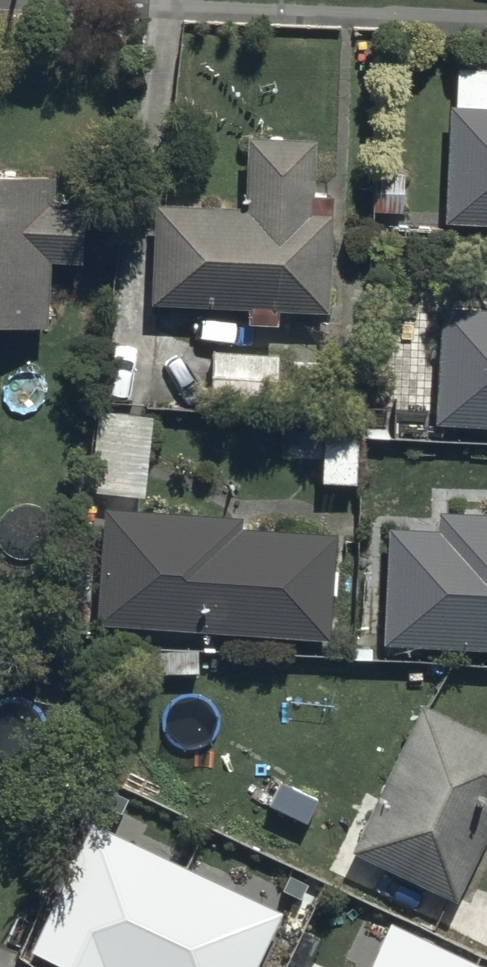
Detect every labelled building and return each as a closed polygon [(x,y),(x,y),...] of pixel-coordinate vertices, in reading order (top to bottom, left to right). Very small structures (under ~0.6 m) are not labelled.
[(454,93),(448,227),(486,228),(486,95),(454,93)] [(247,209),(159,208),(154,309),(329,318),(338,146),(251,141),(247,209)] [(0,179),(0,331),(48,334),(57,182),(0,179)] [(446,290),(440,428),(486,430),(486,292),(446,290)] [(280,357),(216,354),(213,405),(277,408),(277,402),(280,357)] [(151,413),(95,408),(87,490),(144,495),(151,413)] [(355,481),(359,417),(321,414),(316,479),(355,481)] [(386,647),(486,653),(486,518),(394,512),(386,647)] [(109,517),(97,626),(333,643),(341,533),(109,517)] [(429,706),(356,855),(463,907),(486,858),(486,734),(429,706)] [(93,825),(32,954),(59,966),(259,966),(284,915),(93,825)] [(371,966),(480,966),(391,925),(371,966)]
